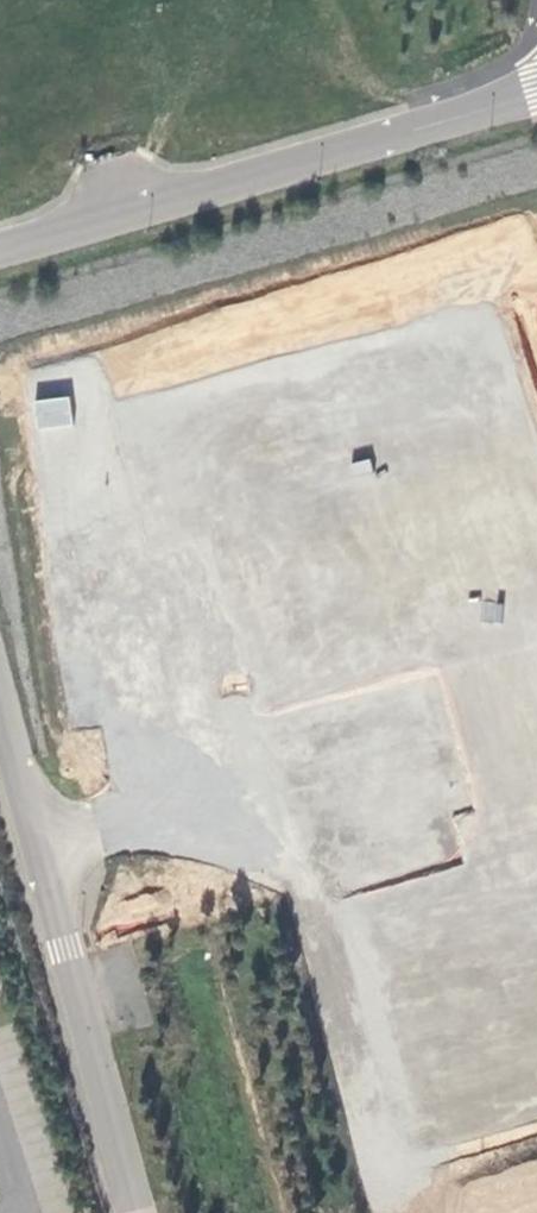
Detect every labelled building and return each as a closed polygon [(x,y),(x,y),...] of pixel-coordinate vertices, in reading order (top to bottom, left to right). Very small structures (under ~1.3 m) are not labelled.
[(35,399),(36,427),(71,426),(70,397),(35,399)]
